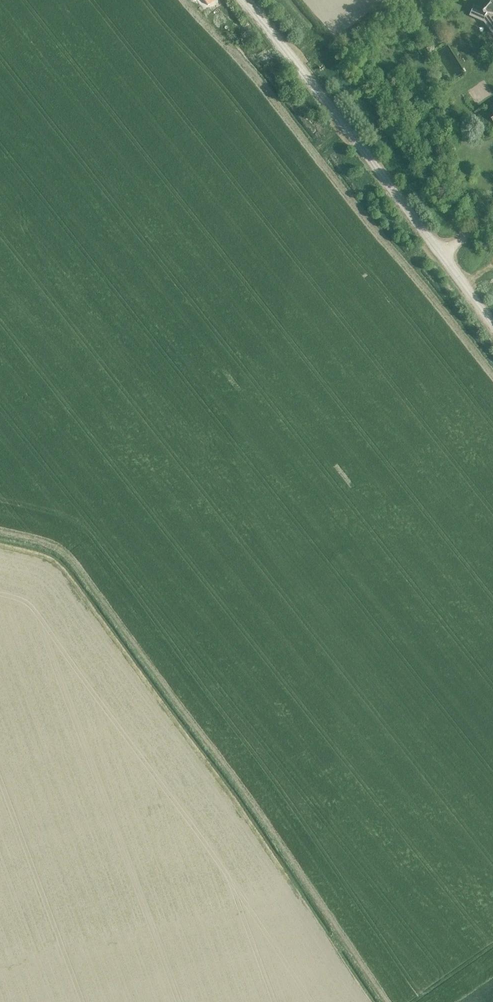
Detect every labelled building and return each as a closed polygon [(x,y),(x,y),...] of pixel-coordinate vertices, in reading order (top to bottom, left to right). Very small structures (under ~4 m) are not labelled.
[(470,15),(486,22),(492,32),(492,4),(486,12),(474,6),(470,15)] [(485,111),(483,107),(475,113),(477,116),(489,116),(492,122),(492,105),(485,111)]
